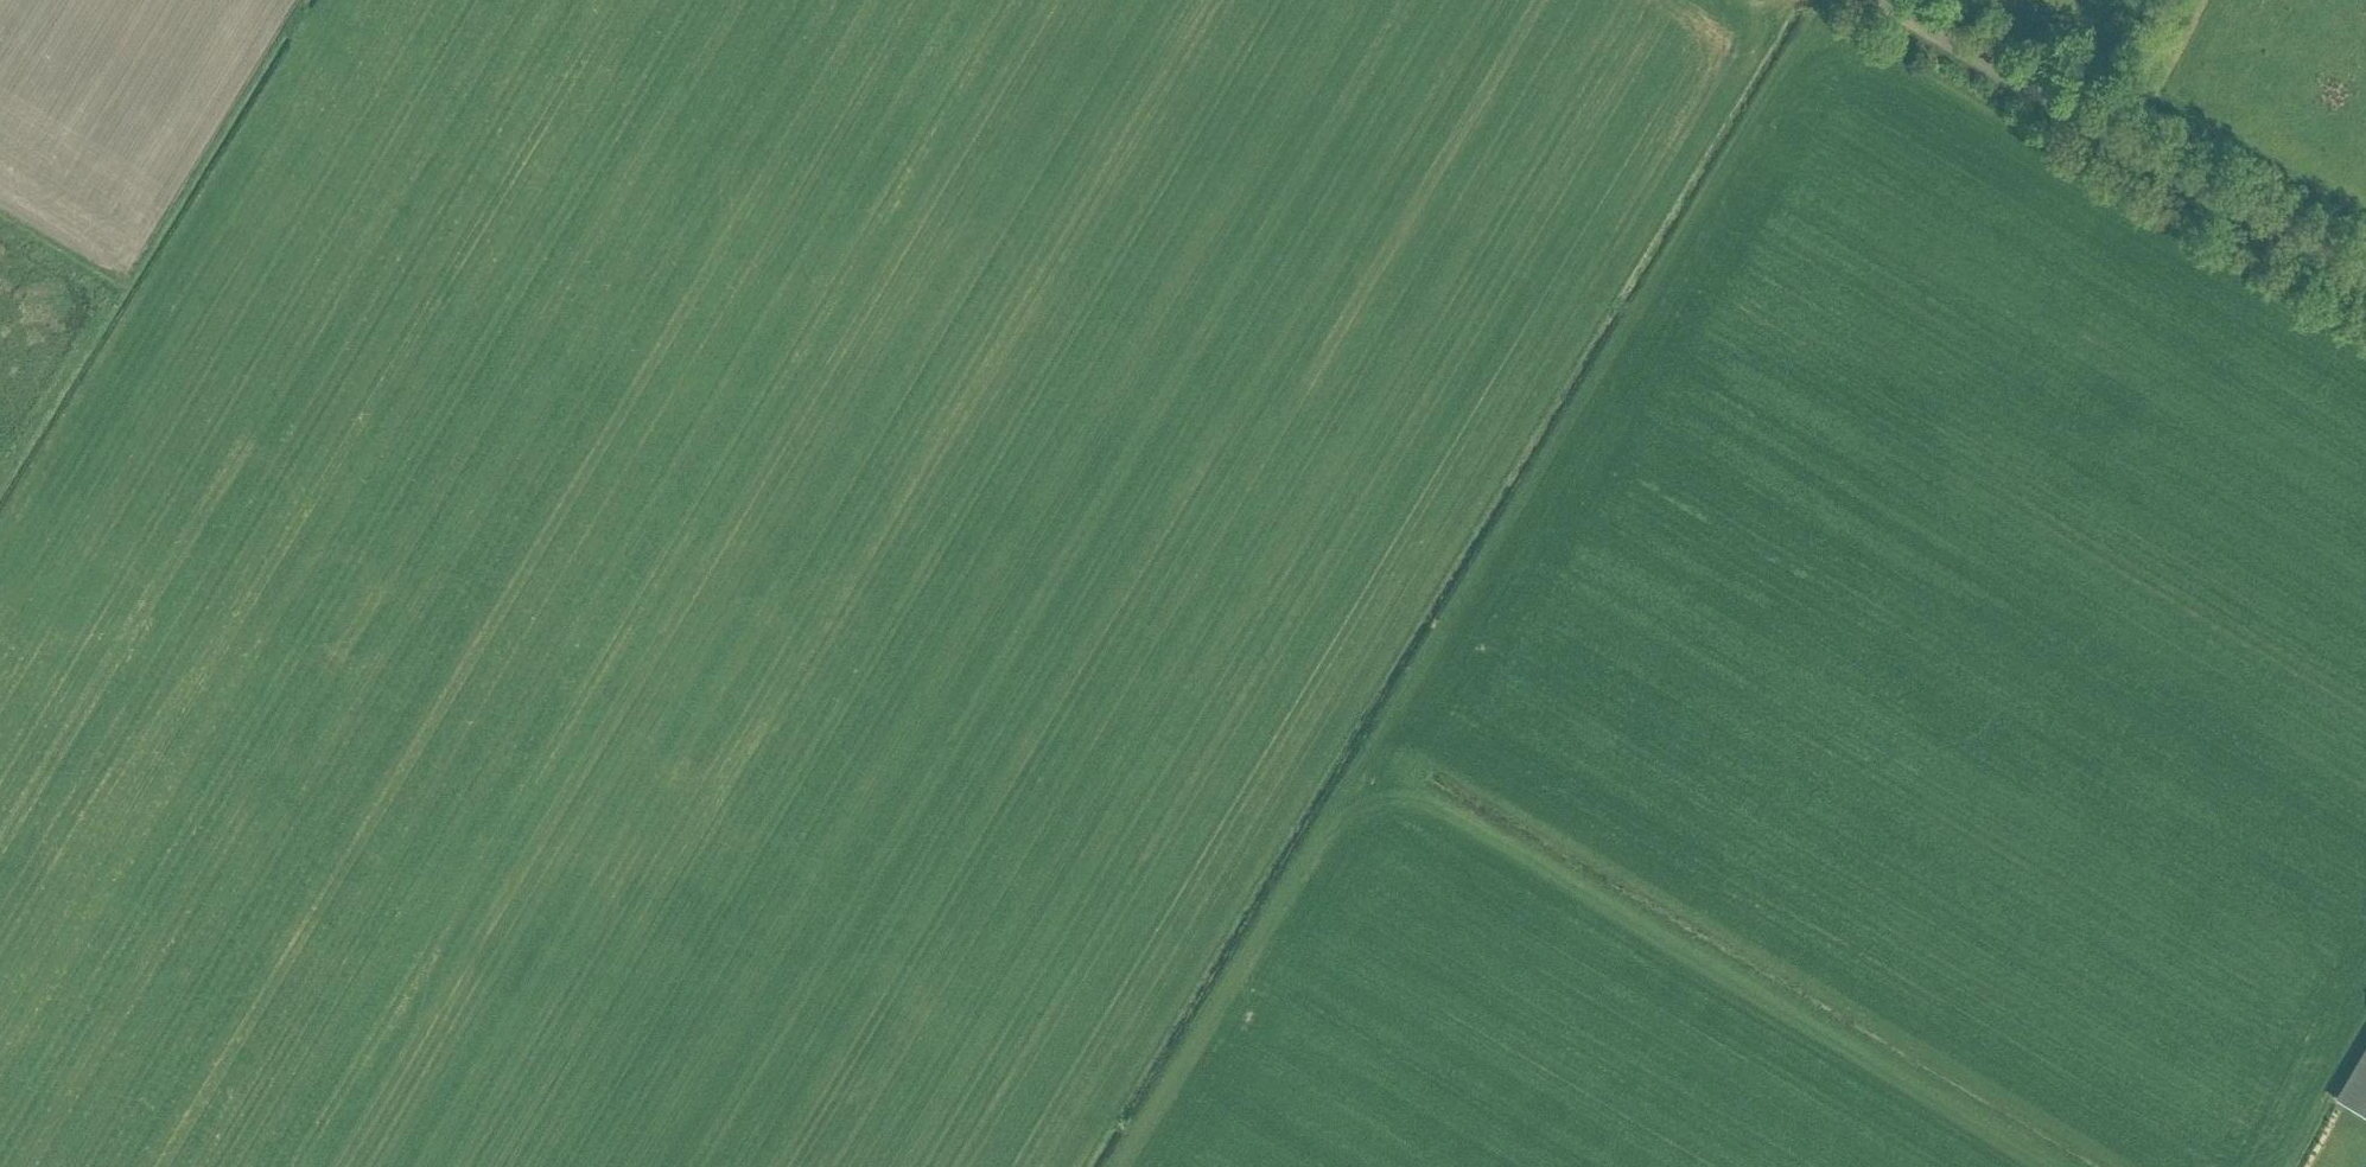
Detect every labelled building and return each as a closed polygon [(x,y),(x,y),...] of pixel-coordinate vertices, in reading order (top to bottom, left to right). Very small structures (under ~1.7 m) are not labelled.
[(2340,1097),(2365,1113),(2365,1052),(2340,1097)]
